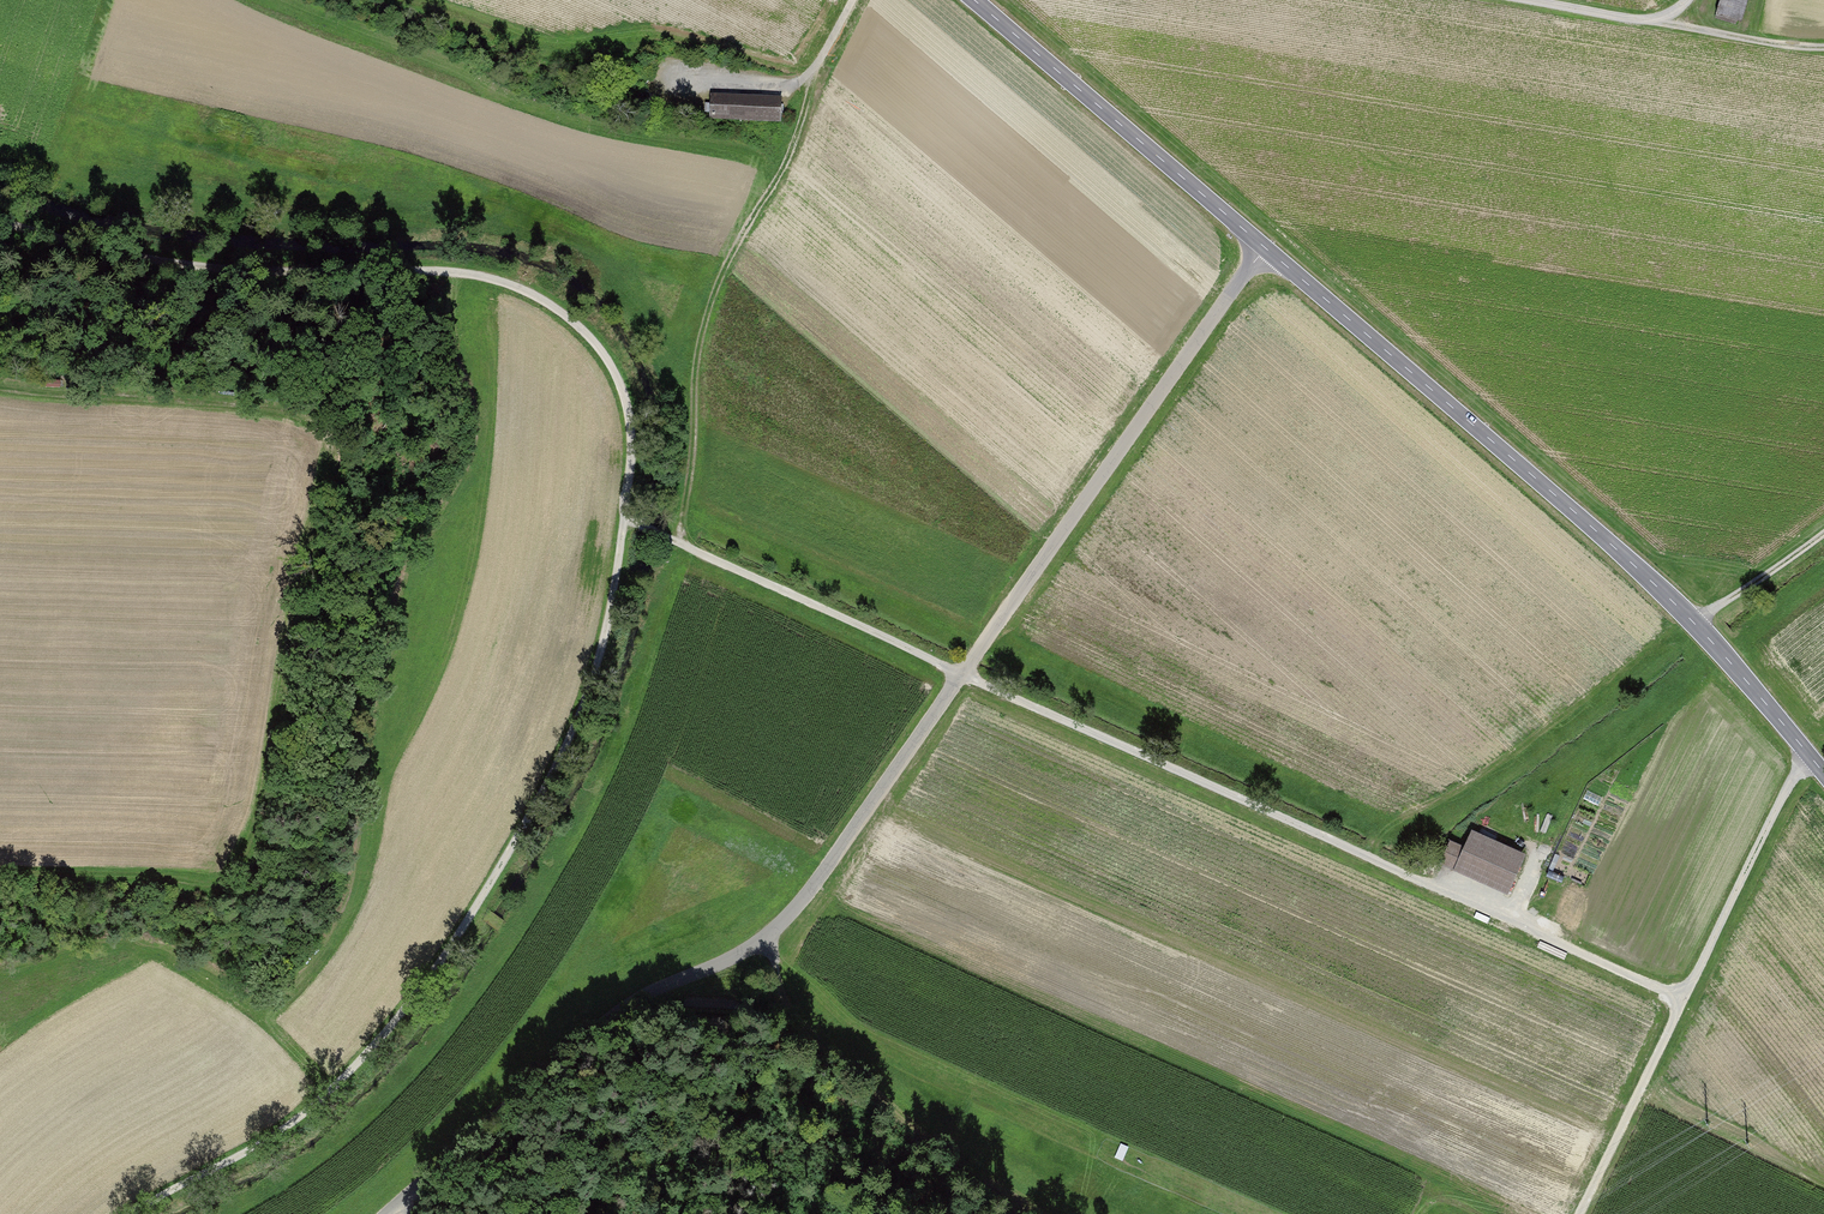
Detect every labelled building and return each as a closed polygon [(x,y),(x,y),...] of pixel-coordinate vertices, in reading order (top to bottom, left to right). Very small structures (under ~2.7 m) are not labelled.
[(1719,19),(1744,25),(1750,0),(1723,0),(1719,19)] [(785,123),(785,97),(712,93),(711,121),(742,122),(780,123),(785,123)] [(1460,872),(1508,894),(1526,855),(1479,833),(1471,849),(1460,872)] [(1471,849),(1453,840),(1442,864),(1460,872),(1471,849)]
